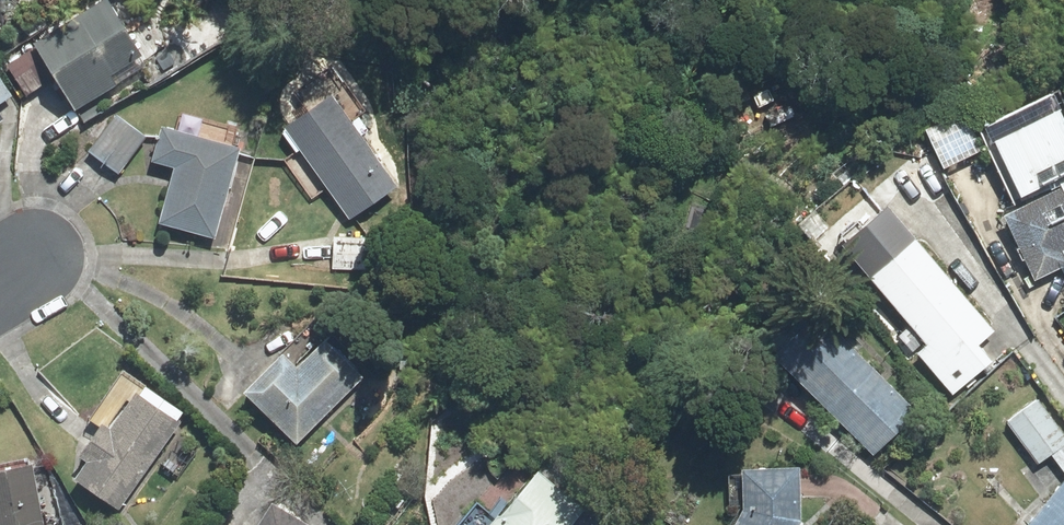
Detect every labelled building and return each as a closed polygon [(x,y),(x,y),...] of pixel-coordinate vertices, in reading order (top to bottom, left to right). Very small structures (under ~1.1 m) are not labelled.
[(109,3),(40,47),(76,105),(146,61),(109,3)] [(38,48),(12,65),(30,94),(57,78),(38,48)] [(340,97),(297,125),(354,211),(397,183),(340,97)] [(1015,214),(1041,270),(1063,260),(1063,111),(1058,98),(991,129),(1027,209),(1015,214)] [(145,136),(122,119),(96,154),(120,171),(145,136)] [(244,147),(172,128),(164,157),(183,162),(168,221),(221,234),(244,147)] [(992,333),(893,211),(844,251),(956,389),(993,359),(980,343),(992,333)] [(377,241),(334,237),(332,267),(375,271),(377,241)] [(912,407),(826,317),(791,350),(877,440),(912,407)] [(296,355),(260,390),(303,435),(366,375),(331,339),(304,364),(296,355)] [(122,503),(179,420),(146,397),(88,480),(122,503)] [(1010,421),(1039,460),(1063,441),(1063,435),(1037,400),(1010,421)] [(36,461),(0,467),(0,524),(46,524),(36,461)] [(756,505),(745,524),(800,524),(803,520),(802,468),(755,469),(756,505)] [(539,477),(497,524),(570,524),(581,513),(539,477)] [(1043,524),(1063,524),(1063,500),(1043,524)] [(283,504),(269,524),(315,524),(283,504)]
